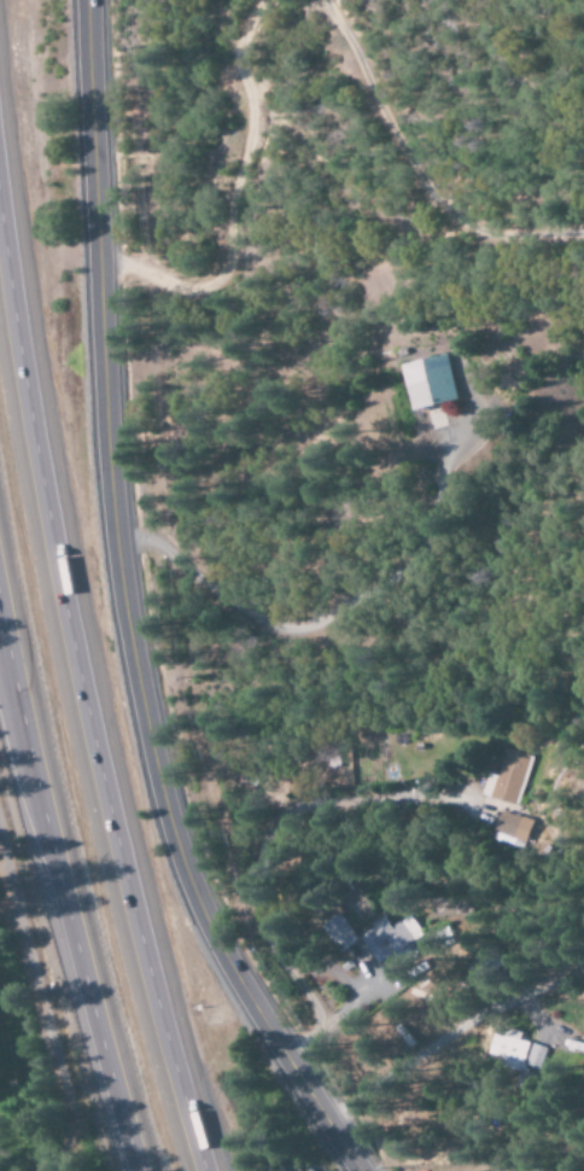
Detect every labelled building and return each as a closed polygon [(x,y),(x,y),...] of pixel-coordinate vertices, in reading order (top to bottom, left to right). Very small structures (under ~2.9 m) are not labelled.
[(455,401),(444,355),(399,366),(410,412),(455,401)] [(480,796),(516,807),(531,757),(505,749),(496,776),(487,774),(480,796)] [(491,839),(523,849),(532,821),(500,811),(491,839)] [(335,954),(358,941),(342,914),(319,927),(335,954)] [(402,921),(392,927),(388,920),(344,946),(353,961),(369,952),(377,967),(392,958),(398,968),(422,955),(402,921)] [(506,975),(496,948),(465,960),(474,983),(495,975),(496,979),(506,975)] [(522,1033),(499,1026),(490,1055),(541,1070),(548,1048),(520,1040),(522,1033)] [(583,1048),(583,1039),(568,1035),(565,1048),(583,1052),(583,1048)]
